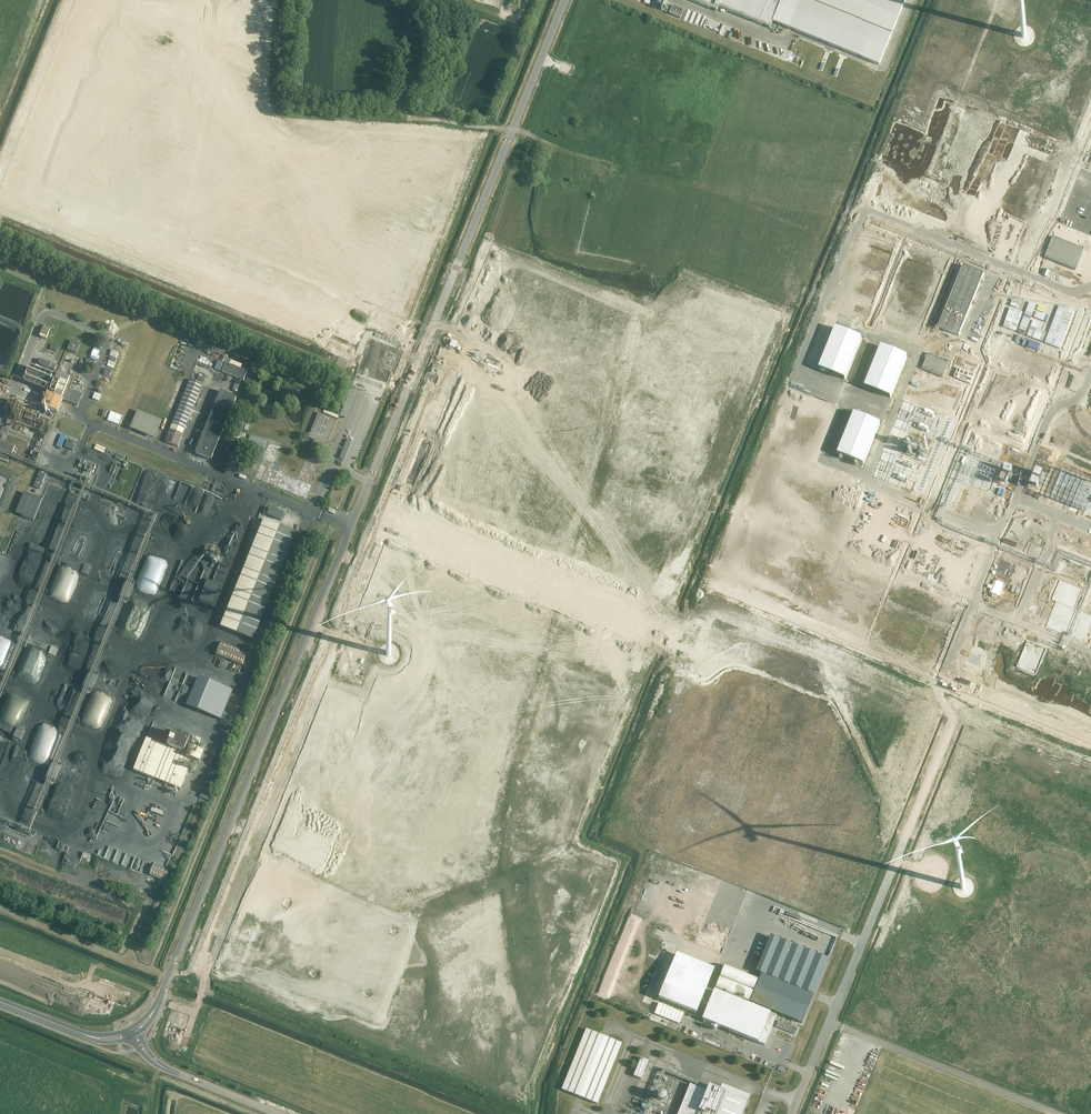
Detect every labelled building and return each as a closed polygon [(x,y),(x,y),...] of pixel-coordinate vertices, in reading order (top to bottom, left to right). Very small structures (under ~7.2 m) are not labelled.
[(717,11),(718,7),(770,27),(772,21),(781,0),(690,0),(717,11)] [(789,28),(879,65),(906,0),(800,0),(789,28)] [(684,10),(673,5),(669,14),(681,18),(684,10)] [(1084,249),(1053,237),(1044,257),(1076,270),(1084,249)] [(1019,330),(1018,333),(1024,335),(1026,332),(1025,332),(1036,304),(1030,302),(1019,330)] [(1074,311),(1059,306),(1045,343),(1060,349),(1074,311)] [(1003,327),(1016,331),(1023,312),(1010,308),(1003,327)] [(1046,315),(1037,311),(1034,318),(1044,321),(1046,315)] [(1046,325),(1033,320),(1027,336),(1043,342),(1046,333),(1043,332),(1046,325)] [(51,327),(45,325),(40,336),(46,339),(51,327)] [(80,344),(71,341),(67,350),(76,354),(80,344)] [(1040,344),(1030,341),(1028,347),(1038,350),(1040,344)] [(949,362),(929,353),(922,369),(943,378),(949,362)] [(39,364),(54,370),(56,365),(41,359),(39,364)] [(230,364),(240,368),(241,364),(231,360),(230,364)] [(218,361),(215,369),(221,371),(222,369),(224,364),(218,361)] [(222,372),(244,381),(247,371),(240,368),(230,364),(226,363),(222,372)] [(42,371),(30,366),(24,382),(47,391),(53,376),(52,375),(53,373),(42,369),(42,371)] [(106,368),(103,375),(110,377),(112,371),(106,368)] [(48,393),(42,407),(57,413),(63,400),(78,406),(82,395),(70,390),(74,380),(78,381),(80,377),(72,374),(70,377),(59,372),(50,394),(48,393)] [(242,380),(238,378),(233,391),(237,393),(242,380)] [(203,384),(190,379),(165,441),(178,446),(203,384)] [(236,397),(220,391),(195,453),(212,460),(236,397)] [(41,406),(31,402),(29,407),(30,409),(36,412),(36,411),(39,412),(41,406)] [(24,418),(35,423),(37,415),(27,411),(24,418)] [(133,430),(159,439),(166,420),(139,411),(133,430)] [(337,421),(318,413),(310,434),(309,438),(315,441),(314,443),(320,445),(321,443),(327,446),(337,421)] [(39,420),(50,425),(52,419),(41,415),(39,420)] [(3,430),(6,431),(4,438),(9,439),(13,427),(5,424),(3,430)] [(250,435),(248,443),(264,448),(266,440),(250,435)] [(13,453),(16,445),(0,439),(0,448),(13,453)] [(77,443),(68,440),(65,447),(73,451),(77,443)] [(271,441),(257,479),(310,497),(323,461),(308,456),(300,478),(288,474),(291,468),(278,463),(284,446),(271,441)] [(106,448),(96,444),(94,449),(104,453),(106,448)] [(96,467),(88,463),(86,466),(83,465),(82,468),(93,473),(96,467)] [(47,472),(40,470),(34,487),(40,490),(47,472)] [(83,476),(80,475),(78,480),(89,485),(91,480),(83,476)] [(16,513),(34,521),(43,500),(25,493),(16,513)] [(284,514),(270,508),(267,515),(281,521),(284,514)] [(297,533),(264,519),(221,627),(254,641),(297,533)] [(217,562),(218,562),(221,555),(210,551),(211,548),(206,546),(202,555),(213,560),(212,562),(217,564),(217,562)] [(82,572),(88,575),(92,567),(85,564),(82,572)] [(217,654),(243,665),(248,652),(222,642),(217,654)] [(49,655),(55,658),(58,650),(52,647),(49,655)] [(186,706),(221,720),(233,691),(198,677),(186,706)] [(106,713),(111,713),(115,700),(115,698),(104,694),(107,694),(103,693),(100,693),(98,699),(104,700),(98,700),(98,707),(96,707),(95,710),(94,710),(94,717),(101,719),(107,720),(107,717),(105,717),(106,713)] [(14,738),(21,741),(25,731),(18,728),(14,738)] [(197,750),(200,743),(174,733),(168,747),(147,739),(134,770),(181,790),(193,760),(200,763),(204,753),(197,750)] [(55,762),(49,776),(52,777),(58,763),(55,762)] [(211,769),(206,782),(216,786),(221,773),(211,769)] [(211,793),(203,789),(200,798),(208,801),(211,793)] [(86,850),(82,861),(91,865),(96,855),(96,854),(86,850)] [(149,875),(165,881),(170,870),(154,864),(149,875)] [(788,912),(786,915),(799,920),(800,917),(788,912)] [(829,958),(770,934),(755,971),(761,974),(814,995),(829,958)] [(658,998),(696,1014),(714,971),(676,955),(658,998)] [(719,977),(753,990),(758,978),(724,964),(719,977)] [(803,1023),(814,995),(761,974),(750,1002),(803,1023)] [(719,977),(713,990),(747,1004),(753,990),(719,977)] [(713,990),(701,1020),(764,1045),(776,1016),(747,1004),(713,990)] [(659,1003),(654,1014),(680,1024),(684,1013),(659,1003)] [(778,1021),(776,1027),(795,1034),(797,1028),(778,1021)] [(562,1090),(598,1104),(622,1043),(586,1029),(562,1090)] [(649,1061),(641,1058),(634,1076),(641,1079),(649,1061)] [(638,1090),(644,1093),(648,1084),(642,1081),(638,1090)] [(749,1101),(709,1085),(697,1113),(743,1113),(749,1101)]
